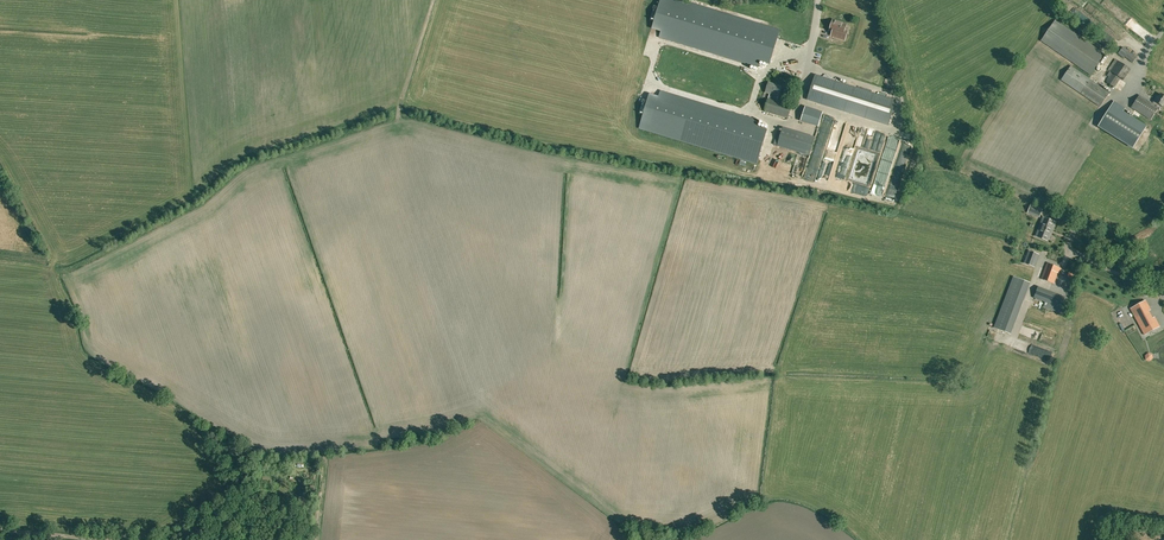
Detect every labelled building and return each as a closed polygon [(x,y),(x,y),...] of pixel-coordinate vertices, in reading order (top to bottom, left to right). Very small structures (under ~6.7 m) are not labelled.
[(663,34),(762,65),(764,60),(773,63),(784,29),(774,26),(693,0),(669,0),(674,2),(663,34)] [(831,36),(834,37),(845,40),(847,32),(844,31),(846,24),(833,20),(829,31),(832,32),(831,36)] [(1055,21),(1041,41),(1091,76),(1105,55),(1055,21)] [(1123,47),(1121,51),(1118,54),(1124,59),(1124,58),(1125,57),(1133,63),(1137,58),(1129,52),(1123,47)] [(1116,85),(1120,79),(1122,80),(1123,81),(1130,69),(1129,69),(1115,59),(1108,70),(1109,71),(1107,76),(1108,77),(1106,80),(1107,81),(1106,82),(1114,88),(1116,85)] [(1071,66),(1061,80),(1100,107),(1110,93),(1071,66)] [(808,99),(844,111),(851,87),(815,76),(808,99)] [(782,87),(769,83),(766,92),(770,94),(769,98),(773,100),(775,95),(779,96),(782,87)] [(896,101),(851,87),(844,111),(888,125),(896,101)] [(648,121),(646,128),(763,164),(774,130),(764,127),(766,122),(667,91),(657,124),(648,121)] [(1163,104),(1163,96),(1160,94),(1157,99),(1156,98),(1152,103),(1158,107),(1159,104),(1162,107),(1163,104)] [(1158,107),(1152,103),(1139,95),(1131,108),(1151,120),(1158,108),(1157,108),(1158,107)] [(773,100),(769,98),(765,111),(788,118),(792,105),(773,100)] [(1123,112),(1126,108),(1114,101),(1098,127),(1133,149),(1147,126),(1123,112)] [(805,106),(801,122),(818,127),(823,112),(805,106)] [(806,155),(811,136),(783,127),(777,146),(806,155)] [(880,133),(879,137),(881,137),(879,146),(876,145),(875,150),(879,152),(884,135),(880,133)] [(1042,210),(1030,205),(1028,211),(1040,216),(1042,210)] [(1035,237),(1049,242),(1056,222),(1042,217),(1035,237)] [(1039,255),(1028,251),(1023,263),(1035,268),(1039,255)] [(1061,269),(1047,263),(1041,279),(1053,284),(1058,273),(1059,274),(1061,269)] [(1030,283),(1013,276),(993,328),(1011,334),(1030,283)] [(1038,287),(1034,298),(1045,302),(1049,291),(1038,287)] [(1155,317),(1153,318),(1149,311),(1151,310),(1146,300),(1130,308),(1144,335),(1160,327),(1155,317)] [(989,337),(996,340),(999,332),(992,330),(989,337)] [(308,494),(299,493),(297,505),(306,506),(308,494)]
